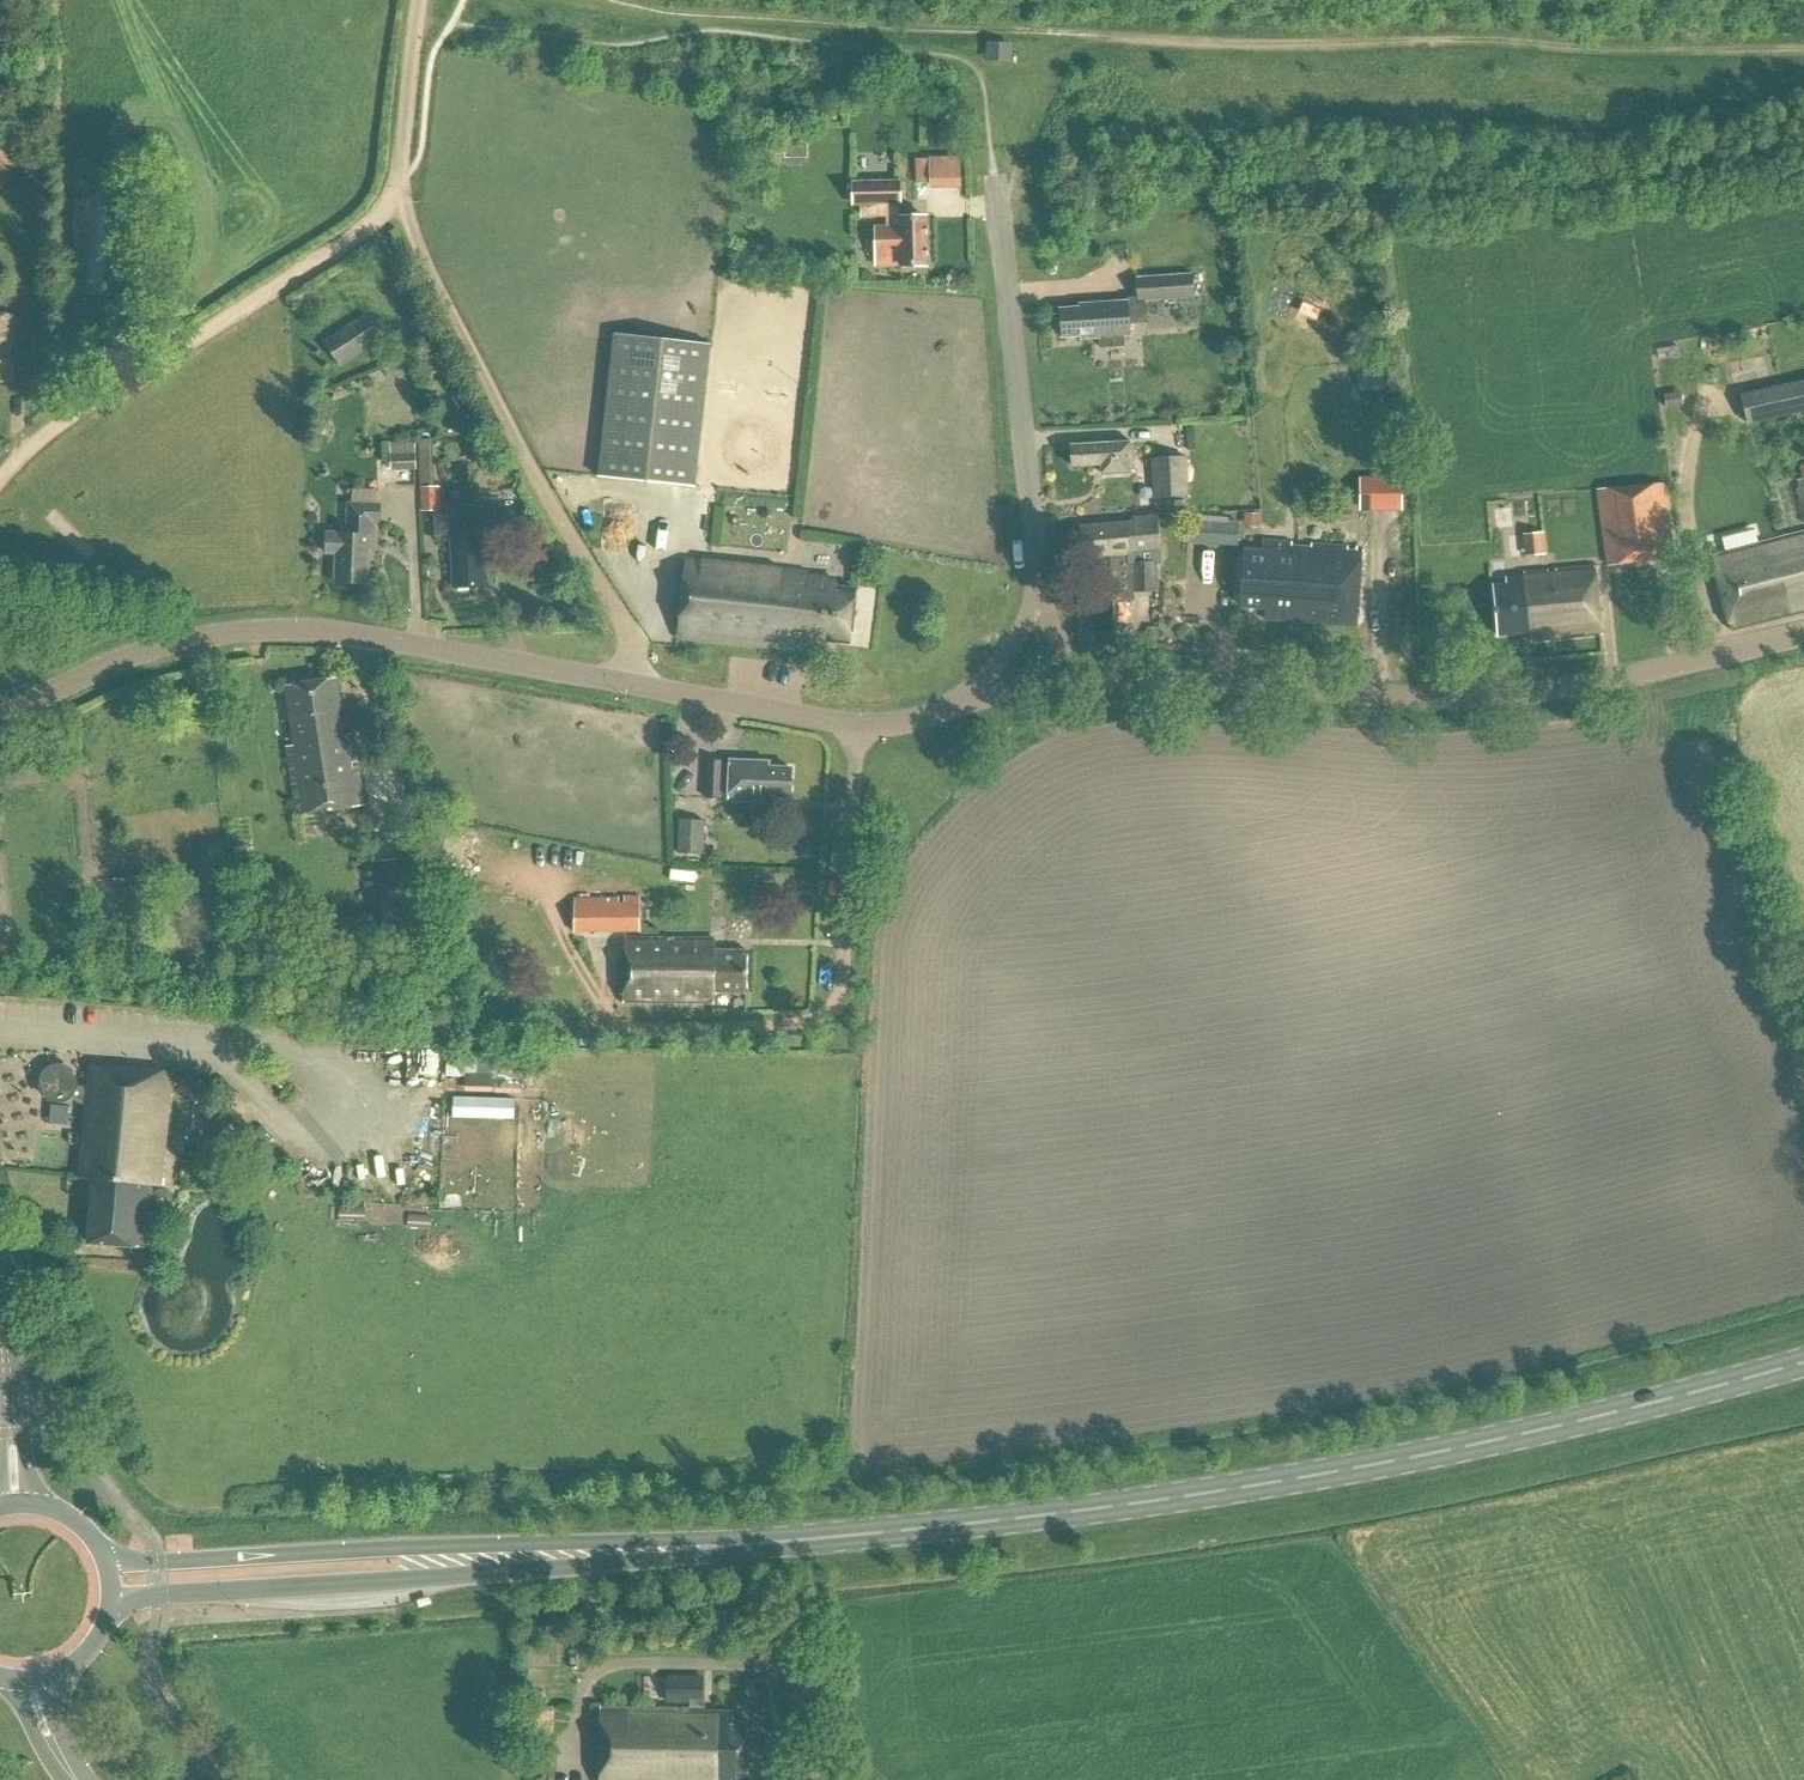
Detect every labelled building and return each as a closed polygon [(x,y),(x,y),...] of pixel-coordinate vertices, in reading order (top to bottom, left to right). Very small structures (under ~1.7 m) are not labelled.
[(817,104),(820,104),(820,92),(818,92),(812,92),(811,103),(817,104)] [(927,106),(927,117),(936,117),(936,106),(927,106)] [(774,154),(785,154),(785,143),(774,143),(774,154)] [(960,157),(916,159),(917,183),(930,182),(930,190),(961,189),(960,157)] [(881,266),(927,266),(927,219),(898,219),(898,205),(902,205),(901,181),(852,182),(852,206),(860,206),(861,218),(886,217),(886,227),(881,227),(881,266)] [(38,244),(39,261),(51,261),(50,243),(38,244)] [(1147,323),(1146,302),(1195,299),(1193,273),(1135,277),(1137,297),(1126,298),(1126,302),(1084,305),(1085,308),(1065,309),(1067,337),(1086,336),(1086,339),(1104,338),(1104,347),(1128,346),(1128,336),(1134,336),(1133,324),(1147,323)] [(13,383),(15,349),(16,349),(18,315),(0,314),(0,383),(13,383)] [(343,367),(384,343),(369,317),(328,341),(343,367)] [(700,488),(716,345),(620,335),(605,477),(700,488)] [(1789,418),(1803,415),(1803,380),(1781,385),(1789,418)] [(1789,418),(1781,385),(1741,394),(1748,427),(1789,418)] [(1664,395),(1666,408),(1678,406),(1676,393),(1664,395)] [(419,440),(421,528),(441,527),(440,487),(432,487),(431,439),(419,440)] [(1138,471),(1136,441),(1075,445),(1077,467),(1104,465),(1104,473),(1138,471)] [(391,471),(417,470),(415,442),(390,443),(391,453),(390,454),(391,471)] [(1189,496),(1186,456),(1151,458),(1154,498),(1189,496)] [(1597,489),(1607,567),(1675,558),(1664,480),(1597,489)] [(1361,507),(1402,506),(1401,481),(1391,482),(1361,481),(1361,507)] [(382,505),(350,504),(349,535),(329,534),(328,553),(339,554),(338,583),(370,584),(372,537),(375,537),(375,522),(381,522),(382,505)] [(1243,527),(1257,529),(1259,515),(1244,513),(1243,527)] [(1163,551),(1160,516),(1136,518),(1137,522),(1084,527),(1087,557),(1163,551)] [(1220,546),(1222,523),(1190,521),(1188,544),(1220,546)] [(1803,568),(1803,530),(1795,533),(1803,568)] [(486,585),(484,532),(453,533),(455,586),(486,585)] [(1523,535),(1524,557),(1545,555),(1544,533),(1523,535)] [(1803,610),(1803,568),(1795,533),(1714,553),(1734,627),(1803,610)] [(1361,627),(1366,547),(1340,546),(1267,541),(1266,551),(1249,550),(1246,607),(1270,608),(1269,621),(1361,627)] [(692,560),(683,635),(827,653),(828,642),(852,645),(859,592),(835,589),(836,583),(811,580),(811,575),(692,560)] [(1159,592),(1156,561),(1131,563),(1133,592),(1159,592)] [(1605,633),(1597,565),(1526,574),(1525,577),(1511,578),(1512,582),(1495,584),(1501,634),(1532,631),(1533,642),(1605,633)] [(344,737),(334,677),(284,685),(294,747),(286,748),(298,817),(364,807),(352,736),(344,737)] [(789,795),(791,768),(769,767),(769,761),(730,760),(730,763),(722,762),(722,760),(708,759),(706,797),(720,798),(720,796),(728,796),(728,799),(767,801),(768,794),(789,795)] [(679,820),(677,854),(704,855),(705,821),(679,820)] [(378,861),(381,901),(414,899),(411,858),(378,861)] [(468,887),(458,884),(454,898),(464,901),(468,887)] [(625,903),(619,903),(619,895),(577,894),(576,930),(639,931),(640,896),(625,895),(625,903)] [(716,938),(626,935),(623,1001),(713,1005),(714,990),(748,991),(749,949),(715,947),(716,938)] [(426,1087),(447,1087),(448,1037),(427,1037),(426,1087)] [(47,1077),(43,1089),(45,1100),(48,1106),(53,1110),(66,1111),(71,1108),(75,1103),(77,1096),(86,1097),(79,1179),(97,1181),(91,1242),(145,1248),(152,1185),(160,1186),(171,1073),(90,1066),(87,1087),(78,1086),(77,1079),(74,1074),(69,1070),(56,1069),(51,1072),(47,1077)] [(466,1075),(465,1086),(522,1088),(523,1078),(466,1075)] [(454,1097),(453,1117),(514,1119),(514,1099),(454,1097)] [(669,1675),(668,1706),(601,1704),(599,1779),(732,1779),(732,1778),(748,1779),(749,1721),(733,1720),(733,1711),(705,1710),(706,1701),(703,1701),(703,1676),(669,1675)]
